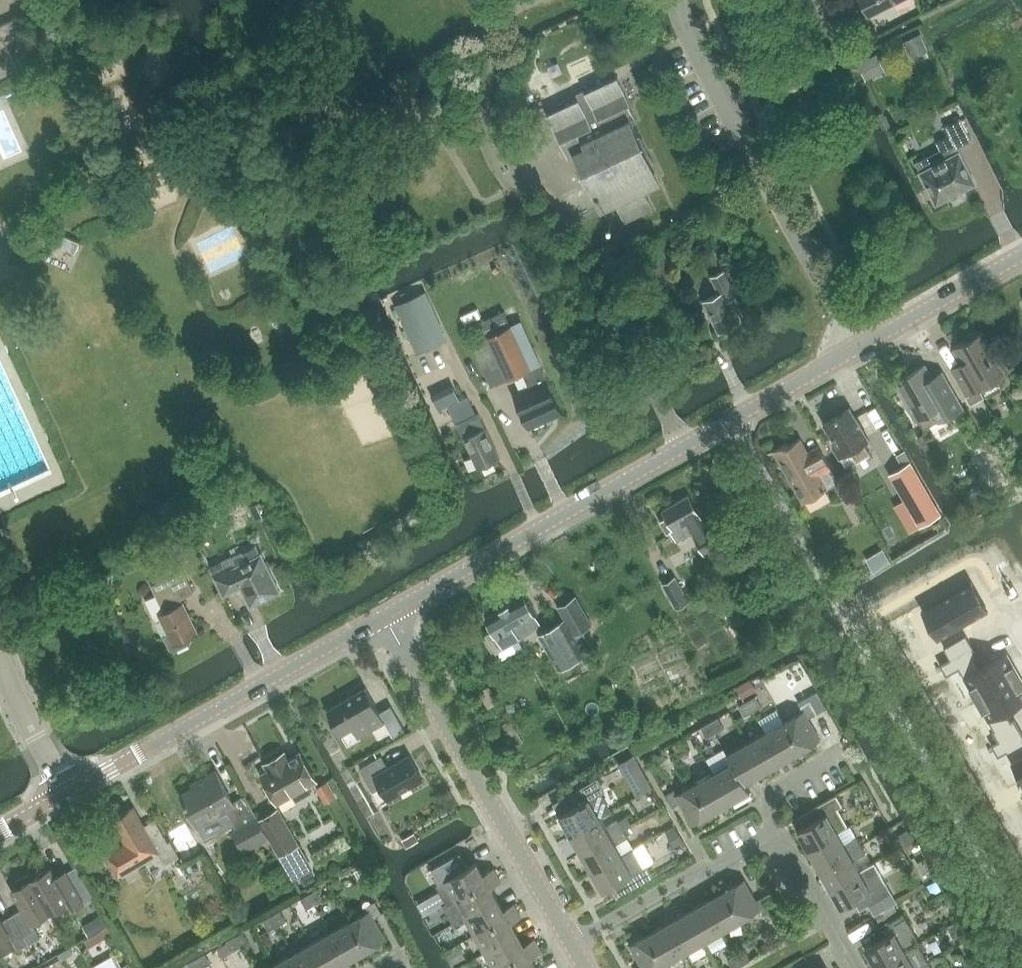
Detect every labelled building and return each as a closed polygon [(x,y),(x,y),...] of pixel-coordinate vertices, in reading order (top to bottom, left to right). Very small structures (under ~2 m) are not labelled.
[(869,14),(897,0),(862,0),(869,14)] [(3,34),(8,44),(27,35),(27,34),(19,16),(18,17),(0,25),(0,35),(3,34)] [(920,34),(905,41),(909,49),(924,42),(920,34)] [(27,35),(8,44),(21,73),(40,64),(40,62),(27,35)] [(876,56),(859,64),(866,77),(883,69),(876,56)] [(618,76),(585,91),(587,95),(547,113),(560,142),(568,158),(575,154),(572,147),(630,120),(636,118),(630,105),(631,105),(618,76)] [(546,80),(534,86),(543,106),(555,100),(546,80)] [(883,113),(878,116),(884,129),(892,125),(887,115),(885,116),(883,113)] [(957,146),(957,147),(958,147),(971,140),(972,140),(971,139),(961,118),(946,125),(951,135),(957,146)] [(586,177),(602,211),(616,205),(625,223),(654,209),(645,191),(660,185),(637,136),(630,120),(572,147),(575,154),(586,177)] [(960,152),(958,147),(957,147),(957,146),(951,135),(937,142),(945,158),(921,170),(920,171),(921,172),(936,202),(937,203),(938,203),(952,195),(953,197),(962,193),(961,191),(975,184),(976,183),(976,182),(975,182),(960,152)] [(35,222),(26,218),(22,226),(31,230),(35,222)] [(43,228),(39,236),(76,253),(80,243),(43,227),(43,228)] [(709,232),(704,234),(696,236),(699,242),(705,239),(710,237),(709,232)] [(665,253),(651,259),(660,279),(674,273),(665,253)] [(721,292),(704,300),(719,331),(739,322),(728,299),(737,295),(725,269),(713,275),(721,292)] [(424,292),(396,304),(415,347),(443,335),(424,292)] [(508,379),(523,372),(531,369),(511,325),(495,332),(493,328),(485,331),(487,336),(508,379)] [(1001,386),(1004,384),(999,376),(1009,370),(992,341),(990,343),(984,332),(980,334),(975,331),(967,335),(967,341),(955,348),(967,368),(956,374),(979,415),(990,409),(983,397),(986,395),(990,396),(1000,390),(1001,386)] [(531,369),(523,372),(530,387),(514,394),(530,428),(561,413),(539,365),(531,369)] [(897,381),(918,418),(924,428),(962,407),(945,377),(934,383),(924,366),(897,381)] [(468,399),(450,408),(478,468),(500,458),(479,413),(476,414),(468,399)] [(832,446),(839,457),(844,466),(855,460),(856,462),(870,454),(863,443),(869,439),(850,407),(824,423),(836,443),(832,446)] [(1000,427),(990,433),(995,442),(1005,437),(1000,427)] [(787,443),(767,454),(768,455),(775,451),(804,502),(839,482),(819,445),(809,451),(801,438),(788,445),(787,443)] [(910,462),(890,474),(921,527),(941,515),(910,462)] [(996,467),(987,472),(994,484),(1003,479),(996,467)] [(979,484),(964,492),(968,499),(983,491),(979,484)] [(959,487),(949,493),(953,501),(964,495),(959,487)] [(851,488),(844,492),(851,506),(859,502),(851,488)] [(689,495),(663,510),(669,519),(662,523),(668,532),(671,531),(676,540),(693,531),(706,553),(729,540),(716,516),(704,523),(689,495)] [(213,573),(223,595),(241,586),(250,604),(250,605),(251,606),(252,605),(279,592),(281,591),(280,590),(262,553),(234,566),(233,563),(213,573)] [(156,594),(146,599),(156,621),(162,618),(170,634),(165,636),(171,648),(175,649),(190,642),(192,638),(190,635),(198,631),(181,598),(194,592),(183,569),(152,585),(156,594)] [(675,576),(663,583),(677,608),(689,601),(675,576)] [(971,581),(933,602),(949,630),(987,608),(971,581)] [(524,596),(486,618),(493,631),(487,635),(488,638),(485,639),(492,651),(495,649),(496,651),(541,626),(524,596)] [(576,596),(559,606),(575,634),(582,630),(592,624),(576,596)] [(539,634),(559,670),(585,655),(565,619),(539,634)] [(969,629),(947,642),(953,653),(975,640),(969,629)] [(974,656),(952,668),(959,680),(965,677),(977,698),(1020,673),(1007,651),(980,667),(974,656)] [(977,698),(989,719),(982,722),(989,734),(1011,722),(1005,711),(1021,701),(1021,677),(1020,673),(977,698)] [(750,680),(737,687),(738,689),(740,693),(741,696),(742,698),(754,691),(756,690),(750,680)] [(380,712),(366,688),(327,710),(346,742),(384,720),(394,736),(405,729),(391,705),(380,712)] [(803,710),(784,721),(801,750),(820,739),(808,718),(827,707),(818,691),(798,702),(803,710)] [(748,700),(753,710),(762,705),(756,695),(748,700)] [(753,710),(748,700),(739,704),(745,715),(753,710)] [(511,701),(505,707),(512,713),(517,706),(511,701)] [(710,721),(716,732),(724,727),(718,716),(710,721)] [(716,732),(710,721),(701,726),(707,737),(716,732)] [(801,750),(784,721),(765,732),(782,761),(801,750)] [(589,727),(574,736),(577,741),(592,732),(589,727)] [(782,761),(765,732),(747,742),(763,772),(782,761)] [(680,737),(672,742),(678,753),(687,748),(680,737)] [(999,752),(1006,764),(1012,760),(1021,778),(1021,741),(1021,739),(999,752)] [(745,782),(763,772),(747,742),(727,754),(732,762),(733,761),(745,782)] [(270,770),(262,775),(277,802),(292,793),(296,800),(312,791),(308,784),(316,780),(300,753),(288,760),(284,753),(266,764),(270,770)] [(714,772),(731,802),(750,790),(745,782),(733,761),(732,762),(727,754),(718,759),(723,767),(714,772)] [(382,755),(360,767),(373,791),(382,786),(388,798),(423,778),(410,755),(389,767),(382,755)] [(639,762),(623,771),(637,795),(653,786),(639,762)] [(203,783),(181,795),(197,825),(226,809),(238,829),(234,831),(242,846),(266,833),(258,819),(245,796),(234,802),(216,771),(201,779),(203,783)] [(731,802),(714,772),(695,783),(712,812),(731,802)] [(581,802),(559,814),(571,834),(600,817),(612,810),(601,792),(604,790),(598,779),(575,792),(581,802)] [(328,781),(319,787),(327,802),(336,797),(328,781)] [(695,783),(677,794),(674,789),(665,795),(672,807),(680,802),(692,823),(712,812),(695,783)] [(798,830),(809,849),(838,832),(847,827),(837,808),(842,805),(836,794),(802,813),(808,824),(798,830)] [(126,843),(106,854),(119,876),(120,875),(118,873),(157,850),(165,864),(179,856),(170,842),(168,843),(155,820),(144,826),(134,807),(112,820),(126,843)] [(260,820),(280,854),(294,879),(312,868),(278,809),(260,820)] [(626,816),(618,820),(623,829),(630,825),(631,824),(626,816)] [(606,827),(600,817),(571,834),(581,853),(623,829),(618,820),(606,827)] [(630,825),(623,829),(628,837),(635,833),(630,825)] [(677,828),(668,833),(675,846),(684,841),(677,828)] [(621,855),(633,848),(634,848),(628,837),(623,829),(581,853),(592,871),(621,855)] [(183,830),(170,837),(179,852),(182,850),(184,852),(193,847),(183,830)] [(908,830),(898,835),(904,846),(913,840),(908,830)] [(838,832),(809,849),(820,868),(861,844),(856,836),(844,843),(838,832)] [(414,833),(403,839),(407,846),(418,840),(414,833)] [(830,887),(859,870),(854,860),(866,853),(861,844),(820,868),(830,887)] [(630,889),(653,876),(647,865),(644,866),(633,848),(621,855),(592,871),(603,891),(624,879),(630,889)] [(437,885),(447,903),(497,874),(494,868),(483,874),(477,862),(468,867),(460,853),(432,869),(440,883),(437,885)] [(76,867),(67,872),(85,902),(94,897),(76,867)] [(31,879),(51,913),(70,902),(74,909),(85,902),(67,872),(56,878),(50,868),(31,879)] [(870,888),(859,870),(830,887),(841,906),(854,899),(860,910),(869,905),(885,895),(892,891),(885,880),(870,888)] [(464,917),(497,898),(491,887),(501,881),(497,874),(447,903),(444,905),(454,922),(464,917)] [(32,924),(51,913),(31,879),(29,876),(26,875),(16,880),(15,883),(17,887),(12,890),(23,909),(12,915),(25,937),(32,933),(36,930),(32,924)] [(744,879),(724,890),(741,919),(760,909),(762,913),(771,908),(764,895),(756,900),(744,879)] [(936,881),(928,885),(931,891),(937,892),(941,890),(936,881)] [(310,894),(316,904),(325,899),(319,889),(310,894)] [(741,919),(724,890),(706,901),(722,930),(741,919)] [(316,904),(310,894),(301,899),(307,909),(316,904)] [(885,895),(869,905),(874,915),(891,905),(885,895)] [(464,917),(474,934),(518,910),(514,903),(504,909),(497,898),(464,917)] [(369,910),(350,921),(367,950),(386,939),(374,918),(383,913),(376,901),(367,906),(369,910)] [(687,912),(704,941),(722,930),(706,901),(687,912)] [(894,904),(876,915),(880,921),(886,918),(897,909),(894,904)] [(272,915),(278,926),(287,921),(281,910),(272,915)] [(474,934),(484,952),(517,933),(511,922),(521,916),(518,910),(474,934)] [(704,941),(687,912),(668,922),(685,952),(704,941)] [(852,923),(857,931),(876,921),(871,912),(852,923)] [(918,943),(920,942),(903,912),(880,925),(886,936),(865,948),(876,967),(918,943)] [(25,937),(12,915),(2,921),(0,918),(0,956),(16,947),(18,950),(29,944),(25,937)] [(95,920),(100,929),(109,924),(104,915),(95,920)] [(278,926),(272,915),(264,920),(270,930),(278,926)] [(776,940),(788,931),(779,919),(767,928),(776,940)] [(350,921),(331,931),(348,961),(367,950),(350,921)] [(650,933),(666,962),(685,952),(668,922),(650,933)] [(959,922),(948,928),(952,936),(958,937),(965,933),(959,922)] [(109,925),(103,929),(107,936),(113,932),(109,925)] [(25,937),(29,944),(40,937),(36,930),(32,933),(25,937)] [(348,961),(331,931),(312,942),(327,967),(335,967),(348,961)] [(235,937),(240,947),(249,942),(243,932),(235,937)] [(493,967),(498,967),(538,945),(534,939),(524,945),(517,933),(484,952),(493,967)] [(666,962),(650,933),(630,944),(642,965),(638,967),(656,967),(666,962)] [(240,947),(235,937),(226,941),(232,952),(240,947)] [(312,942),(294,953),(302,967),(327,967),(312,942)] [(918,943),(876,967),(877,967),(918,967),(929,962),(918,943)] [(531,958),(541,952),(538,945),(498,967),(537,967),(531,958)] [(70,947),(58,953),(62,959),(73,953),(70,947)] [(736,954),(743,965),(751,960),(745,949),(736,954)] [(203,967),(211,964),(205,953),(197,958),(203,967)] [(294,953),(275,964),(277,967),(302,967),(294,953)] [(736,954),(728,959),(734,967),(737,967),(743,965),(736,954)] [(197,958),(188,963),(191,967),(203,967),(197,958)]
